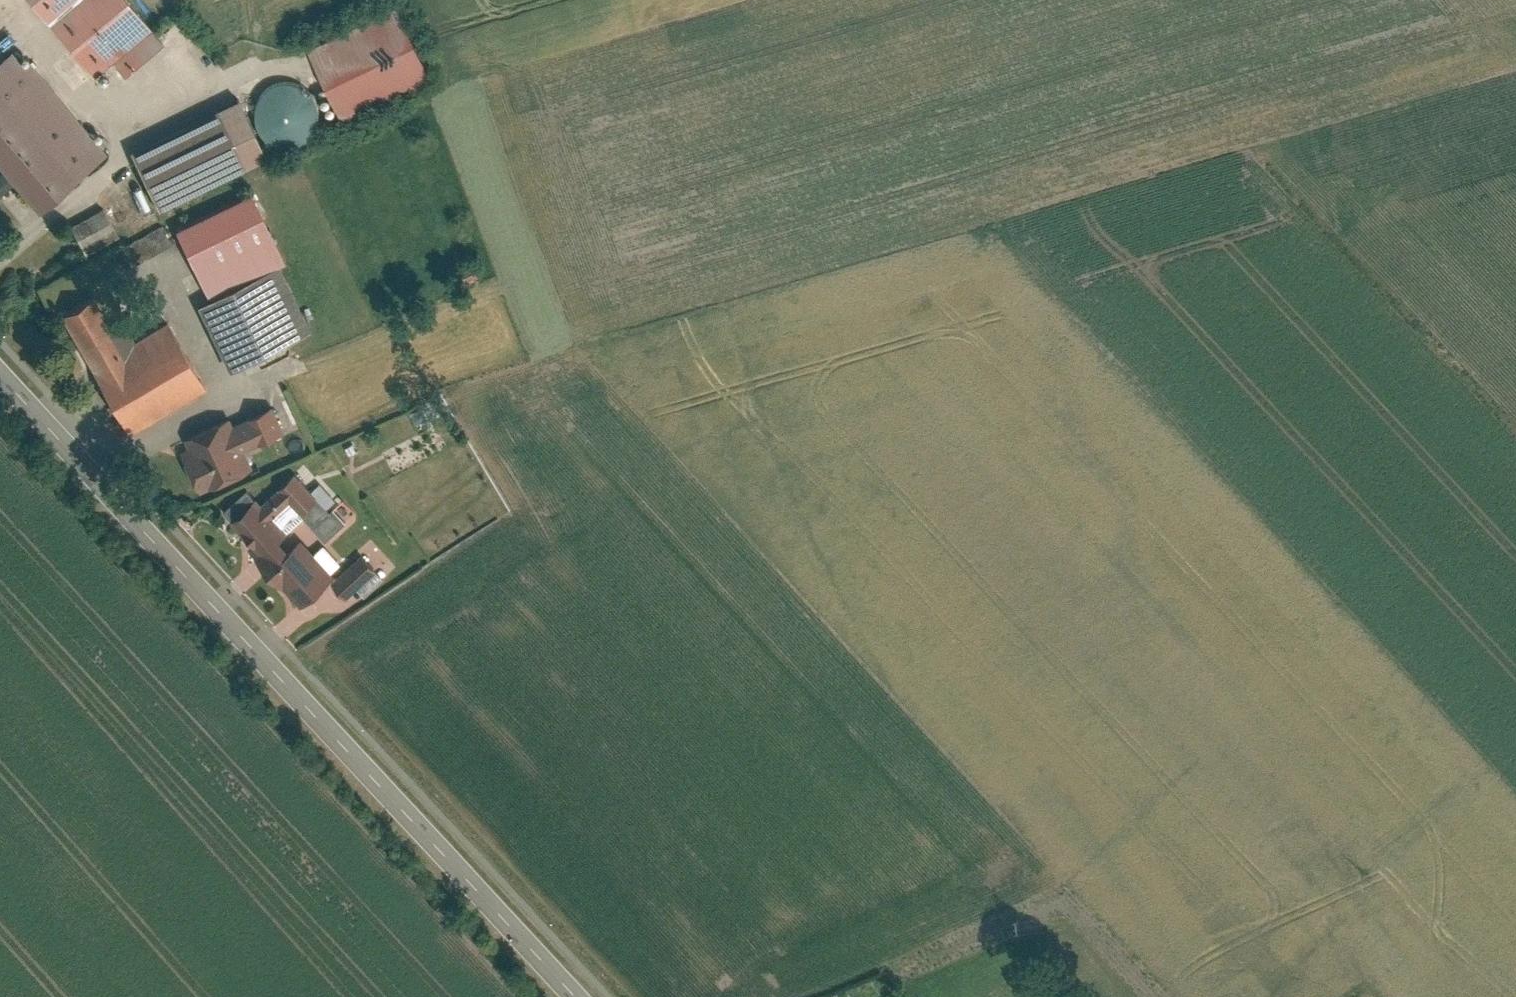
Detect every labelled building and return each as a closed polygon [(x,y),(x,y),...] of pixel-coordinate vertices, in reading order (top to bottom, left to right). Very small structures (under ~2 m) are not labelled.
[(128,0),(32,0),(97,76),(114,61),(130,79),(168,46),(128,0)] [(398,11),(311,54),(346,125),(433,83),(398,11)] [(0,67),(0,172),(37,216),(107,157),(18,52),(0,67)] [(280,150),(292,151),(303,147),(312,140),(318,131),(321,120),(319,108),(314,98),(306,90),(295,86),(284,85),(273,88),(265,94),(259,102),(255,111),(255,121),(257,131),(262,139),(270,146),(280,150)] [(240,105),(136,155),(164,212),(268,162),(240,105)] [(250,201),(183,233),(218,306),(204,313),(233,373),(314,334),(250,201)] [(104,212),(72,228),(87,258),(119,241),(104,212)] [(161,228),(122,250),(133,269),(172,248),(161,228)] [(125,351),(95,298),(63,315),(132,441),(208,400),(168,328),(125,351)] [(416,409),(420,421),(441,413),(437,401),(416,409)] [(200,490),(210,486),(213,492),(258,472),(251,454),(288,438),(278,416),(242,431),(238,422),(191,442),(195,451),(185,455),(200,490)] [(255,490),(228,515),(263,554),(258,559),(303,609),(337,579),(333,575),(343,566),(327,548),(318,556),(307,543),(299,550),(287,536),(307,518),(329,543),(348,525),(338,513),(335,516),(298,475),(266,503),(255,490)] [(365,558),(334,586),(350,603),(362,593),(368,599),(387,582),(365,558)]
